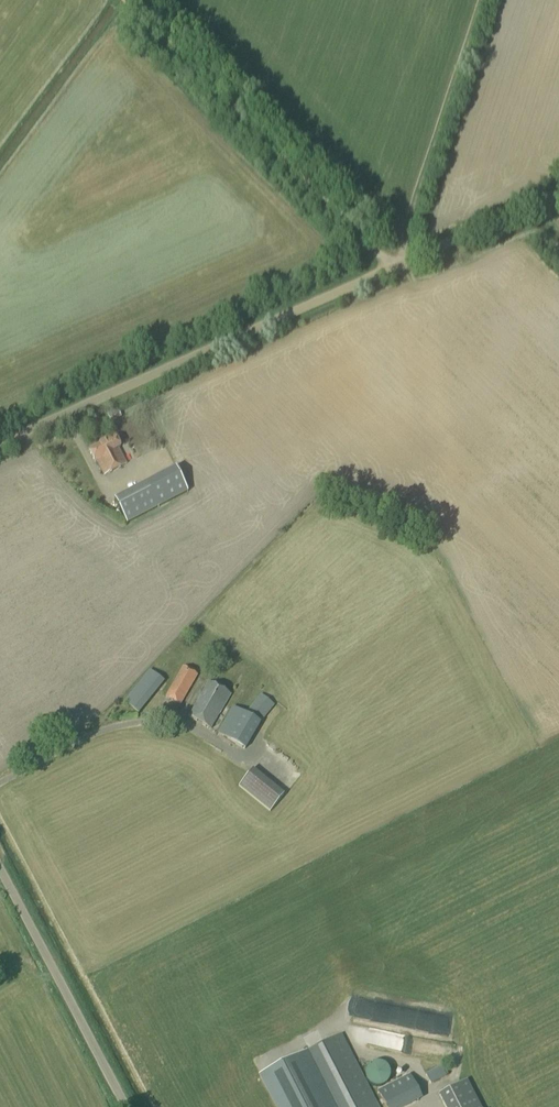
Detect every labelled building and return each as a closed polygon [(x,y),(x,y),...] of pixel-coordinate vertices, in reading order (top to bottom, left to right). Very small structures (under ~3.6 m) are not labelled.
[(118,409),(109,413),(113,421),(122,417),(118,409)] [(105,475),(126,463),(118,447),(121,446),(115,436),(89,450),(95,462),(98,461),(105,475)] [(124,449),(130,462),(137,459),(131,446),(124,449)] [(155,479),(171,472),(163,451),(146,458),(155,479)] [(114,499),(127,523),(159,506),(146,482),(114,499)] [(180,705),(197,675),(183,666),(166,697),(180,705)] [(157,675),(150,670),(125,701),(139,713),(164,681),(157,675)] [(211,729),(231,694),(209,681),(189,716),(211,729)] [(234,707),(218,733),(245,749),(260,722),(273,706),(260,695),(245,714),(234,707)] [(252,768),(239,785),(270,811),(284,793),(252,768)] [(383,1034),(382,1046),(397,1047),(398,1035),(383,1034)] [(261,1076),(277,1106),(378,1106),(354,1061),(341,1035),(300,1056),(261,1076)] [(376,1087),(379,1087),(380,1087),(382,1086),(384,1085),(385,1085),(386,1084),(387,1083),(388,1082),(388,1081),(389,1080),(389,1079),(390,1078),(390,1077),(390,1076),(390,1075),(390,1074),(390,1072),(390,1071),(389,1070),(389,1069),(388,1068),(387,1067),(386,1066),(386,1065),(384,1064),(383,1063),(382,1063),(380,1062),(378,1062),(375,1062),(374,1063),(372,1063),(371,1064),(370,1064),(369,1066),(368,1067),(367,1067),(367,1068),(366,1070),(365,1071),(365,1072),(365,1074),(365,1075),(365,1076),(365,1077),(365,1078),(366,1079),(366,1080),(367,1081),(367,1082),(368,1083),(369,1083),(369,1084),(371,1085),(372,1086),(374,1087),(375,1087),(376,1087)] [(426,1086),(446,1076),(441,1065),(420,1076),(426,1086)] [(422,1099),(410,1074),(377,1090),(386,1106),(406,1106),(422,1099)] [(467,1079),(438,1094),(445,1106),(481,1106),(467,1079)]
